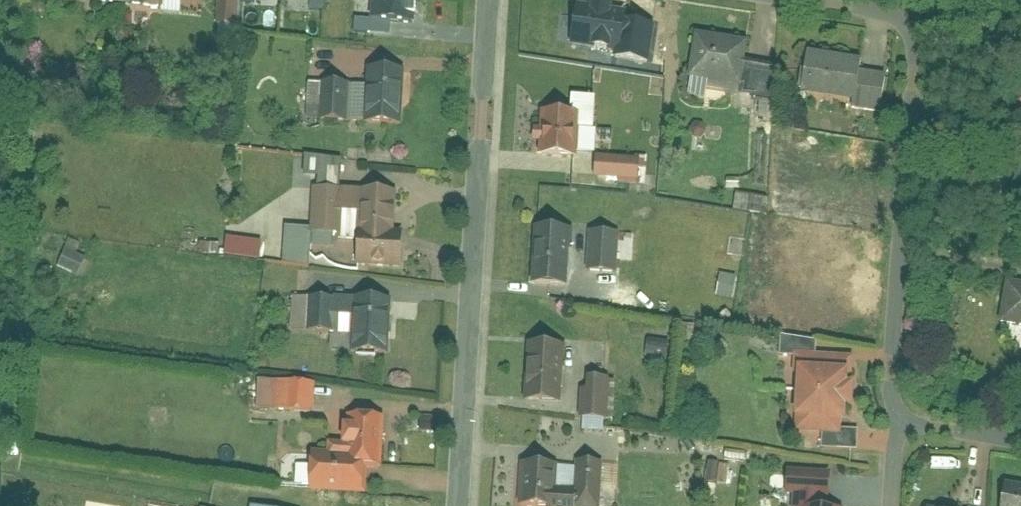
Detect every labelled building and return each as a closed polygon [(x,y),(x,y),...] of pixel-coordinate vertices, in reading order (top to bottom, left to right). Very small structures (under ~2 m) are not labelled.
[(162,0),(141,0),(141,7),(161,9),(162,0)] [(220,25),(241,25),(241,0),(220,0),(220,25)] [(372,23),(412,25),(414,0),(374,0),(372,23)] [(592,8),(578,5),(571,45),(618,54),(626,14),(612,12),(613,9),(592,5),(592,8)] [(631,22),(627,58),(654,61),(658,25),(631,22)] [(743,58),(746,38),(694,31),(687,77),(739,85),(740,80),(743,58)] [(859,67),(860,59),(807,49),(799,90),(853,100),(859,67)] [(776,64),(743,58),(740,80),(743,81),(741,88),(754,90),(753,96),(771,99),(776,64)] [(401,68),(367,66),(367,81),(365,122),(399,123),(401,68)] [(887,72),(859,67),(853,100),(851,107),(879,112),(887,72)] [(365,122),(367,81),(307,79),(304,119),(365,122)] [(538,109),(536,154),(575,155),(577,110),(538,109)] [(595,151),(593,174),(641,178),(643,156),(595,151)] [(322,177),(322,187),(341,187),(341,158),(308,158),(308,177),(322,177)] [(394,188),(357,187),(354,264),(399,266),(400,234),(392,233),(394,188)] [(532,225),(529,283),(565,285),(568,227),(532,225)] [(587,230),(585,270),(618,272),(620,232),(587,230)] [(230,237),(227,255),(262,260),(264,243),(230,237)] [(1020,326),(1020,280),(1004,278),(997,322),(1020,326)] [(351,294),(349,350),(387,352),(390,296),(351,294)] [(527,340),(523,399),(559,402),(562,343),(527,340)] [(648,341),(646,357),(667,360),(669,344),(648,341)] [(793,351),(791,431),(840,435),(840,419),(842,419),(842,405),(851,405),(851,380),(853,356),(793,351)] [(258,372),(257,400),(274,401),(314,403),(315,375),(275,373),(258,372)] [(579,387),(578,416),(607,417),(608,377),(587,376),(587,388),(579,387)] [(342,412),(340,442),(328,441),(327,453),(309,452),(307,488),(364,492),(366,467),(380,468),(383,414),(342,412)] [(556,462),(519,461),(518,505),(599,505),(601,461),(574,460),(573,488),(556,487),(556,462)] [(999,505),(1020,505),(1020,483),(1003,481),(999,505)]
